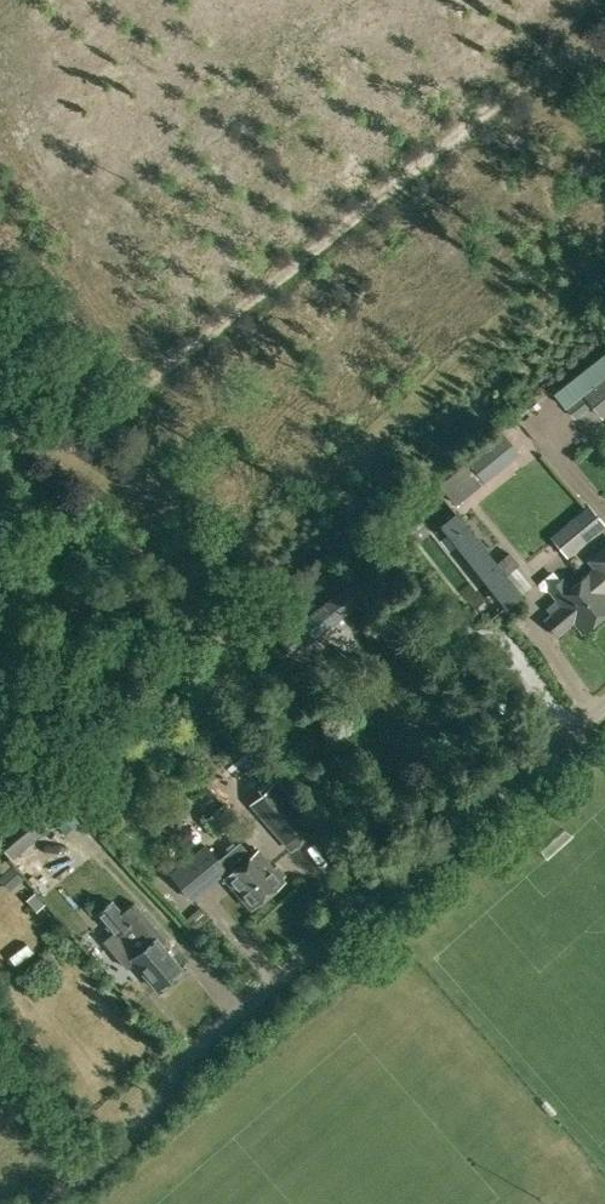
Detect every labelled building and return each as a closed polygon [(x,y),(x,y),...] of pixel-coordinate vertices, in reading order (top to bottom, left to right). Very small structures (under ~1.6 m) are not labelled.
[(568,407),(577,418),(594,405),(604,418),(604,378),(568,407)] [(484,447),(467,461),(484,482),(501,468),(484,447)] [(484,482),(467,461),(439,485),(456,505),(484,482)] [(566,557),(604,525),(604,524),(588,504),(549,536),(566,557)] [(443,524),(507,605),(521,594),(456,513),(443,524)] [(555,635),(572,621),(581,631),(604,611),(604,544),(587,559),(594,568),(570,589),(560,577),(547,588),(557,600),(550,605),(554,610),(543,620),(555,635)] [(496,561),(502,568),(505,572),(516,563),(506,552),(496,561)] [(396,589),(391,597),(407,608),(413,599),(396,589)] [(271,645),(284,661),(352,606),(339,591),(271,645)] [(188,727),(206,711),(198,702),(180,718),(188,727)] [(250,804),(290,852),(317,830),(277,782),(250,804)] [(204,819),(216,834),(237,818),(225,803),(204,819)] [(11,859),(35,838),(18,817),(0,833),(0,846),(11,859)] [(250,908),(283,881),(257,850),(251,856),(239,841),(218,859),(205,843),(169,874),(191,901),(222,875),(250,908)] [(11,866),(0,875),(0,877),(4,882),(16,872),(11,866)] [(33,893),(26,899),(35,910),(42,904),(33,893)] [(133,958),(155,986),(180,967),(161,943),(163,941),(140,912),(134,917),(127,907),(121,912),(112,901),(98,912),(115,935),(121,930),(139,954),(133,958)] [(18,955),(23,968),(43,961),(37,947),(18,955)]
